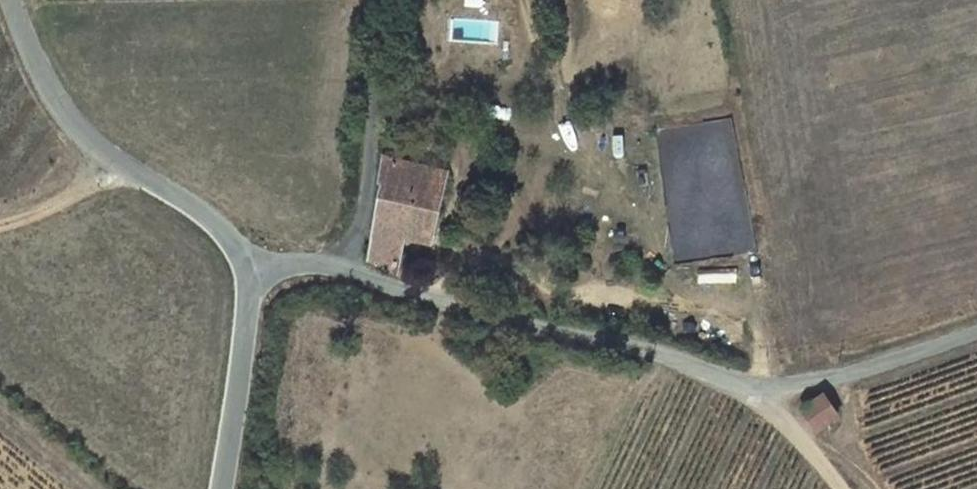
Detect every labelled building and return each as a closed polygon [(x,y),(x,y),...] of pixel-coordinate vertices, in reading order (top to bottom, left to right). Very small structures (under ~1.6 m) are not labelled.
[(465,182),(395,165),(391,190),(395,192),(379,268),(409,283),(424,287),(428,268),(415,264),(419,249),(434,251),(434,242),(452,246),(465,182)] [(806,408),(821,431),(843,416),(828,393),(806,408)]
